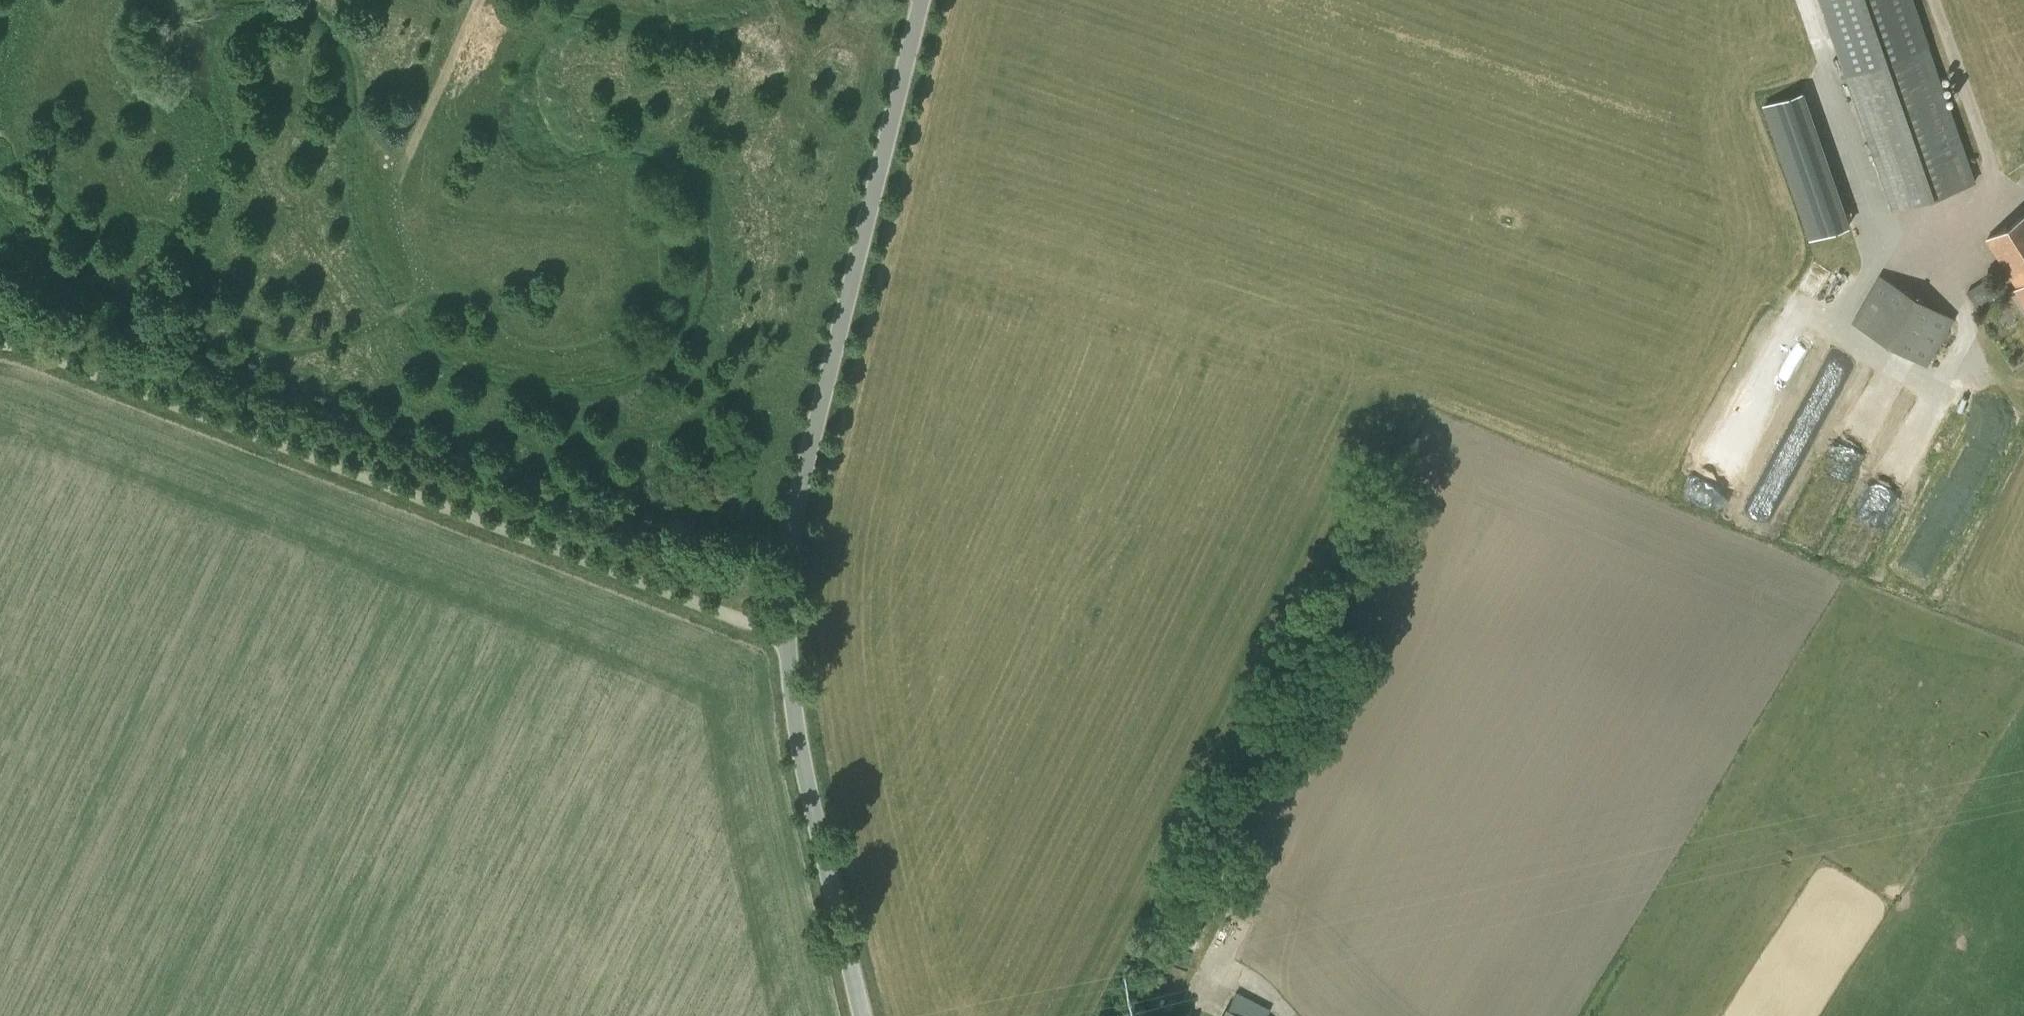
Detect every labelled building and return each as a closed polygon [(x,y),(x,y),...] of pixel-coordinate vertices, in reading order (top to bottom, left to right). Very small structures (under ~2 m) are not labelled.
[(1846,72),(1893,210),(1895,209),(1916,202),(1975,181),(1928,45),(1928,44),(1912,0),(1821,0),(1846,72)] [(1814,87),(1768,101),(1809,238),(1854,224),(1814,87)] [(1988,238),(2018,286),(2015,287),(2023,301),(2023,215),(1988,238)] [(1913,292),(1880,274),(1853,323),(1901,350),(1927,365),(1955,318),(1929,302),(1913,292)] [(1967,290),(1978,308),(2003,292),(1991,274),(1967,290)] [(1271,1008),(1236,990),(1227,1008),(1226,1007),(1221,1015),(1267,1015),(1271,1008)]
